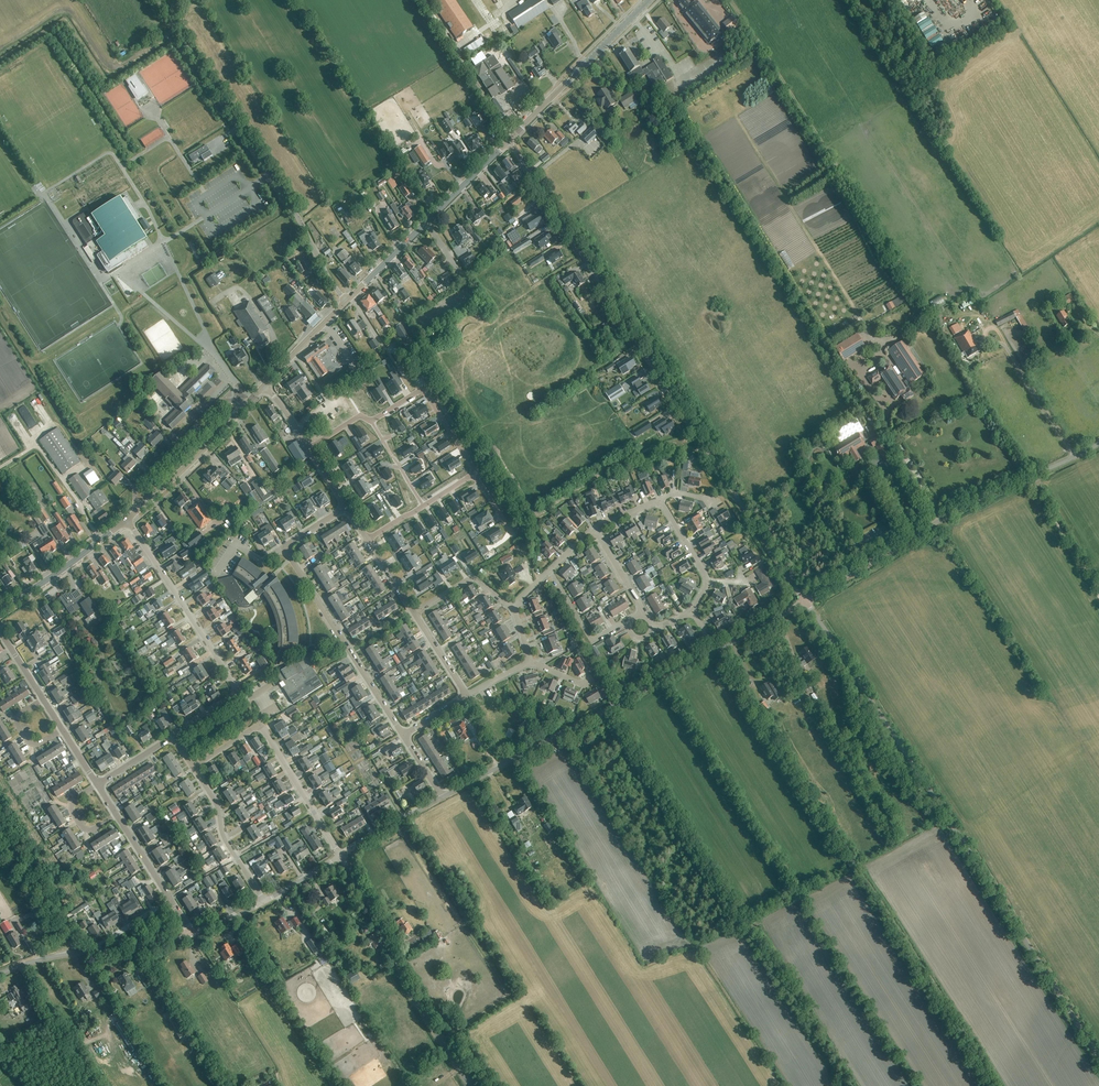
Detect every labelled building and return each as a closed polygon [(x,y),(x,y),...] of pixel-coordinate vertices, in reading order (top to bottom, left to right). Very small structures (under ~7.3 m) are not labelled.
[(455,0),(431,0),(456,38),(473,27),(455,0)] [(548,9),(542,0),(531,0),(508,15),(518,30),(548,9)] [(577,4),(582,12),(584,10),(588,18),(595,14),(586,0),(584,0),(577,4)] [(678,5),(684,12),(683,13),(699,33),(709,44),(722,33),(697,2),(696,2),(692,6),(687,0),(685,0),(678,5)] [(732,16),(724,23),(731,32),(739,26),(732,16)] [(659,33),(663,38),(664,40),(669,36),(666,32),(671,27),(664,19),(657,24),(662,31),(659,33)] [(548,38),(555,49),(562,44),(558,38),(561,36),(555,28),(549,31),(552,35),(548,38)] [(541,42),(538,44),(542,51),(546,49),(541,42)] [(506,47),(515,59),(518,57),(511,47),(509,45),(506,47)] [(531,58),(537,53),(533,48),(527,52),(531,58)] [(622,54),(620,55),(630,73),(627,75),(631,81),(638,76),(640,79),(647,75),(652,84),(654,83),(657,88),(673,78),(661,57),(653,61),(655,64),(647,68),(647,69),(645,70),(646,71),(643,73),(640,68),(630,50),(627,51),(626,49),(621,52),(622,54)] [(481,52),(470,59),(476,67),(473,69),(479,77),(483,83),(488,91),(487,91),(492,98),(499,93),(500,95),(507,91),(507,92),(514,87),(509,80),(511,78),(508,74),(506,75),(501,68),(498,64),(499,64),(493,55),(487,60),(481,52)] [(538,68),(531,72),(537,81),(537,80),(541,78),(540,77),(546,73),(542,67),(542,68),(540,66),(541,66),(540,65),(543,63),(538,56),(535,59),(538,63),(536,65),(538,68)] [(508,60),(522,81),(525,79),(511,58),(508,60)] [(136,75),(126,81),(138,100),(148,93),(136,75)] [(600,98),(596,100),(601,107),(604,105),(607,109),(615,104),(606,89),(597,94),(600,98)] [(737,101),(746,96),(742,90),(733,95),(737,101)] [(619,100),(624,108),(636,101),(631,93),(619,100)] [(724,94),(718,99),(720,102),(727,98),(724,94)] [(492,101),(501,115),(504,113),(495,99),(492,101)] [(662,107),(667,115),(670,113),(665,105),(662,107)] [(698,113),(701,117),(703,115),(705,118),(709,115),(707,113),(709,112),(706,108),(698,113)] [(474,113),(469,117),(476,128),(479,126),(482,129),(489,124),(482,113),(477,116),(474,113)] [(447,120),(441,124),(448,134),(454,130),(447,120)] [(578,128),(573,122),(565,128),(568,132),(569,131),(572,134),(576,131),(580,135),(584,131),(586,129),(582,124),(578,128)] [(525,134),(528,129),(523,125),(519,130),(525,134)] [(592,128),(582,137),(588,144),(598,135),(592,128)] [(558,144),(565,138),(559,132),(556,135),(552,130),(545,136),(552,144),(555,141),(558,144)] [(465,141),(472,152),(475,150),(475,151),(478,149),(477,148),(480,147),(478,144),(482,142),(477,135),(474,137),(473,136),(465,141)] [(566,137),(562,142),(565,145),(570,141),(566,137)] [(533,138),(527,144),(534,151),(535,151),(538,154),(542,149),(539,146),(540,145),(533,138)] [(446,143),(456,157),(462,153),(462,152),(465,150),(460,142),(456,144),(455,142),(449,147),(446,143)] [(455,157),(456,157),(446,143),(440,147),(440,149),(437,151),(442,159),(446,157),(446,158),(453,154),(455,157)] [(197,151),(189,156),(192,162),(201,156),(204,161),(212,156),(206,145),(197,151)] [(420,146),(414,150),(424,165),(430,161),(420,146)] [(547,153),(541,159),(544,163),(550,158),(547,153)] [(514,176),(518,172),(516,169),(515,169),(514,167),(514,166),(508,158),(502,163),(505,167),(504,167),(507,172),(512,169),(513,171),(511,172),(514,176)] [(500,182),(507,178),(499,167),(493,172),(500,182)] [(398,168),(391,172),(395,178),(402,173),(398,168)] [(428,177),(430,181),(431,180),(424,169),(418,173),(420,176),(415,180),(422,191),(430,186),(425,179),(428,177)] [(482,182),(476,187),(483,197),(486,194),(489,198),(496,194),(491,188),(488,190),(482,182)] [(399,188),(405,198),(411,193),(405,184),(399,188)] [(390,196),(389,193),(392,191),(389,187),(383,192),(387,198),(390,196)] [(377,195),(381,201),(385,199),(381,192),(377,195)] [(107,274),(109,274),(149,248),(145,241),(147,240),(134,221),(140,217),(127,196),(121,200),(119,198),(90,216),(87,211),(74,219),(73,221),(72,222),(73,224),(87,246),(83,248),(91,261),(95,259),(104,273),(105,274),(107,274)] [(513,208),(523,201),(519,197),(510,203),(513,208)] [(406,206),(403,208),(411,219),(414,216),(412,213),(415,210),(409,202),(405,205),(406,206)] [(397,208),(393,203),(389,206),(396,215),(399,213),(402,218),(404,216),(407,221),(411,219),(403,208),(401,205),(397,208)] [(502,210),(506,215),(511,211),(507,206),(502,210)] [(390,231),(398,226),(391,215),(392,215),(389,209),(383,213),(386,218),(383,219),(390,231)] [(341,214),(348,224),(353,221),(346,210),(341,214)] [(466,217),(466,218),(468,222),(470,220),(473,224),(479,220),(479,219),(484,216),(480,210),(476,212),(477,213),(475,214),(473,211),(467,215),(467,216),(466,217)] [(543,222),(538,215),(532,219),(529,215),(522,220),(524,224),(526,223),(530,229),(535,226),(536,227),(543,222)] [(145,218),(140,221),(145,230),(150,227),(145,218)] [(459,246),(469,240),(463,229),(461,230),(458,225),(454,228),(457,233),(452,236),(459,246)] [(465,229),(470,235),(475,231),(470,225),(465,229)] [(515,230),(506,235),(513,245),(521,240),(515,230)] [(346,231),(342,234),(350,244),(354,241),(346,231)] [(367,236),(364,231),(358,235),(361,240),(364,237),(366,240),(368,244),(369,244),(373,250),(380,246),(375,239),(377,238),(373,233),(367,237),(367,236)] [(551,237),(548,232),(545,234),(544,234),(535,240),(540,248),(550,242),(548,239),(551,237)] [(531,243),(529,239),(520,244),(523,248),(531,243)] [(430,261),(435,256),(425,246),(421,249),(420,248),(416,252),(428,264),(425,267),(428,270),(429,271),(434,265),(430,261)] [(355,276),(362,270),(358,265),(356,262),(356,263),(355,262),(344,249),(336,255),(344,264),(347,262),(351,266),(349,268),(355,276)] [(555,252),(548,256),(553,264),(560,259),(563,256),(559,250),(555,252)] [(465,257),(460,261),(464,266),(474,259),(471,255),(466,259),(465,257)] [(541,255),(533,260),(536,264),(544,260),(541,255)] [(412,263),(409,260),(410,259),(407,256),(403,260),(405,263),(407,266),(407,267),(411,270),(410,271),(413,274),(416,279),(419,277),(416,271),(417,270),(414,267),(415,266),(412,263)] [(307,258),(303,261),(308,269),(312,267),(307,258)] [(301,273),(305,271),(300,263),(296,265),(301,273)] [(402,279),(408,276),(399,264),(393,269),(396,275),(398,278),(399,278),(400,277),(402,279)] [(343,270),(337,275),(345,285),(350,281),(349,279),(351,278),(343,270)] [(449,272),(440,277),(444,284),(449,280),(450,282),(454,279),(449,272)] [(566,285),(573,280),(574,282),(573,283),(574,285),(575,285),(576,284),(578,287),(585,282),(579,272),(573,275),(571,272),(562,278),(566,285)] [(221,282),(215,274),(206,280),(212,288),(221,282)] [(399,285),(392,276),(386,281),(392,289),(395,287),(398,291),(398,292),(405,301),(410,297),(403,288),(404,288),(401,284),(399,285)] [(556,278),(561,286),(564,285),(563,283),(558,276),(556,278)] [(436,291),(443,286),(441,283),(437,286),(435,282),(431,283),(436,291)] [(288,285),(283,290),(289,297),(288,298),(289,300),(309,320),(316,313),(313,310),(297,294),(297,293),(288,285)] [(381,300),(386,295),(382,290),(380,292),(377,288),(370,293),(378,302),(381,300)] [(1076,300),(1080,297),(1076,290),(1072,293),(1076,300)] [(318,291),(312,297),(322,308),(328,301),(318,291)] [(274,308),(266,295),(257,302),(265,314),(274,308)] [(1067,304),(1075,300),(1071,295),(1066,298),(1065,297),(1059,301),(1060,303),(1064,300),(1067,304)] [(370,313),(374,309),(377,313),(380,311),(369,296),(368,296),(367,296),(363,299),(364,299),(360,302),(367,312),(368,311),(370,313)] [(249,301),(234,311),(239,319),(253,340),(255,339),(260,346),(268,341),(263,334),(268,330),(249,301)] [(890,311),(895,308),(892,302),(886,305),(890,311)] [(946,309),(949,313),(956,308),(953,304),(946,309)] [(299,317),(292,307),(285,312),(292,322),(295,320),(295,321),(296,320),(299,318),(299,317)] [(277,319),(281,315),(274,308),(270,312),(277,319)] [(1018,310),(1013,312),(996,321),(998,326),(1016,317),(1024,330),(1028,327),(1018,310)] [(1064,327),(1069,324),(1066,319),(1068,318),(1064,311),(1056,315),(1061,323),(1062,323),(1064,327)] [(316,314),(307,322),(313,328),(321,319),(316,314)] [(384,327),(390,323),(384,315),(378,319),(384,327)] [(840,332),(854,324),(849,315),(835,323),(840,332)] [(353,336),(367,327),(362,321),(356,325),(354,321),(346,326),(353,336)] [(962,330),(958,323),(949,328),(953,335),(962,330)] [(402,340),(409,336),(401,325),(395,330),(402,340)] [(968,330),(955,338),(957,342),(963,351),(963,352),(963,353),(962,353),(960,354),(960,356),(961,357),(965,355),(967,358),(980,351),(971,335),(970,334),(968,330)] [(872,335),(877,341),(881,337),(876,332),(872,335)] [(857,333),(835,347),(844,361),(866,348),(857,333)] [(374,350),(380,346),(375,339),(369,343),(374,350)] [(881,380),(889,391),(896,402),(902,398),(906,403),(914,398),(910,391),(908,392),(905,387),(908,385),(909,386),(924,376),(902,341),(887,351),(906,380),(902,383),(892,368),(889,370),(879,376),(877,373),(867,380),(872,387),(881,380)] [(329,349),(324,342),(318,346),(318,345),(315,346),(316,347),(303,357),(319,379),(321,377),(321,378),(327,373),(330,377),(342,369),(333,356),(336,354),(337,350),(335,348),(332,348),(329,349)] [(236,351),(229,356),(235,367),(236,366),(237,367),(239,365),(239,364),(243,362),(241,359),(246,356),(242,349),(237,352),(236,351)] [(625,362),(625,361),(618,366),(622,373),(626,370),(627,372),(632,368),(631,367),(635,365),(631,359),(625,362)] [(867,368),(869,372),(879,366),(877,363),(867,368)] [(188,396),(214,371),(209,365),(208,366),(206,364),(178,392),(175,389),(168,381),(171,378),(164,371),(160,374),(160,373),(150,382),(166,398),(165,399),(173,408),(174,408),(176,410),(165,420),(167,423),(166,423),(171,429),(185,415),(183,412),(190,405),(190,404),(193,401),(188,396)] [(372,368),(368,371),(372,377),(376,375),(372,368)] [(394,381),(387,385),(394,396),(396,395),(401,392),(397,385),(401,382),(394,371),(390,374),(394,381)] [(289,383),(287,384),(291,390),(295,395),(297,394),(302,401),(312,395),(308,389),(307,387),(303,382),(307,380),(303,375),(300,376),(295,379),(290,383),(289,383)] [(650,389),(646,382),(642,385),(641,383),(638,377),(630,382),(634,387),(635,387),(641,395),(650,389)] [(378,378),(374,380),(378,387),(382,384),(378,378)] [(619,385),(606,393),(611,401),(624,393),(619,385)] [(379,388),(371,393),(377,402),(380,400),(382,404),(388,401),(379,388)] [(40,409),(49,404),(43,395),(35,400),(40,409)] [(655,409),(661,405),(657,398),(650,402),(649,402),(645,404),(650,413),(655,410),(655,409)] [(414,406),(406,410),(411,417),(414,414),(417,419),(428,413),(423,405),(416,409),(414,406)] [(276,414),(271,406),(265,410),(270,418),(270,417),(273,421),(278,417),(276,414)] [(20,422),(23,421),(17,413),(19,411),(17,408),(12,411),(20,422)] [(155,426),(147,418),(142,423),(147,428),(151,431),(153,428),(155,426)] [(396,419),(392,422),(393,425),(392,426),(395,430),(398,428),(401,433),(406,430),(403,425),(401,426),(396,419)] [(670,422),(666,424),(663,419),(654,425),(659,433),(663,431),(665,434),(674,428),(670,422)] [(425,423),(419,427),(426,437),(439,429),(434,423),(427,427),(425,423)] [(254,435),(256,438),(259,444),(269,438),(263,429),(261,430),(258,425),(251,429),(255,435),(254,435)] [(643,425),(637,429),(641,434),(646,431),(643,425)] [(27,428),(23,431),(31,442),(38,438),(30,427),(27,429),(27,428)] [(359,427),(354,430),(359,438),(357,439),(361,444),(365,441),(363,438),(366,435),(362,429),(361,430),(359,427)] [(56,429),(43,438),(39,442),(63,475),(81,462),(63,438),(56,429)] [(156,432),(150,438),(147,441),(153,447),(162,438),(156,432)] [(858,434),(851,438),(835,448),(842,459),(850,454),(856,463),(862,459),(856,450),(865,445),(862,439),(864,438),(861,433),(858,434)] [(114,437),(112,440),(121,449),(123,447),(114,437)] [(339,441),(337,443),(336,441),(329,446),(335,456),(342,451),(340,448),(348,443),(345,437),(339,441)] [(356,437),(352,440),(359,451),(363,448),(356,437)] [(245,438),(239,442),(248,455),(252,452),(254,456),(259,452),(254,444),(250,447),(245,438)] [(436,441),(428,445),(430,449),(432,448),(434,452),(438,449),(440,452),(449,446),(445,439),(438,444),(436,441)] [(129,441),(124,447),(128,451),(134,446),(129,441)] [(299,464),(309,457),(298,441),(288,447),(299,464)] [(137,445),(139,447),(133,452),(139,458),(142,456),(142,455),(143,453),(145,455),(148,452),(147,451),(147,450),(142,445),(142,444),(140,442),(137,445)] [(371,450),(364,454),(367,458),(373,455),(375,458),(381,454),(380,453),(383,451),(380,446),(372,451),(371,450)] [(404,451),(401,452),(404,457),(411,452),(412,454),(418,450),(415,446),(410,449),(407,446),(403,449),(404,451)] [(126,456),(129,453),(127,451),(123,447),(121,449),(120,449),(126,456)] [(235,464),(235,461),(241,458),(239,455),(240,455),(235,447),(231,449),(232,451),(225,455),(229,462),(230,462),(231,464),(233,465),(235,464)] [(266,448),(261,452),(268,463),(275,473),(280,469),(274,459),(266,448)] [(449,454),(442,459),(450,472),(461,465),(456,457),(453,460),(449,454)] [(123,459),(126,462),(121,466),(127,472),(135,464),(127,456),(123,459)] [(109,467),(115,473),(108,479),(114,485),(117,482),(116,482),(118,480),(119,481),(123,477),(113,467),(116,465),(111,459),(108,462),(112,465),(109,467)] [(416,464),(409,469),(412,474),(415,472),(416,473),(420,470),(418,467),(423,464),(420,460),(415,463),(416,464)] [(351,461),(342,467),(346,473),(355,468),(351,461)] [(223,467),(220,470),(219,471),(215,467),(209,473),(208,472),(204,476),(206,478),(204,481),(207,484),(209,481),(211,483),(216,479),(217,479),(219,477),(221,479),(224,476),(225,478),(229,474),(224,469),(223,467)] [(382,467),(377,469),(380,474),(382,473),(387,481),(392,478),(390,475),(391,474),(388,469),(385,471),(382,467)] [(664,477),(658,479),(663,489),(669,486),(668,482),(672,480),(672,481),(673,480),(667,467),(661,470),(664,477)] [(355,468),(346,473),(350,480),(359,474),(355,468)] [(99,480),(92,469),(83,475),(91,486),(99,480)] [(650,484),(653,483),(648,471),(638,475),(641,481),(645,479),(646,483),(642,485),(647,496),(654,493),(650,484)] [(687,472),(685,481),(689,482),(689,485),(699,487),(701,479),(699,478),(699,475),(693,474),(687,472)] [(101,524),(109,519),(101,507),(109,502),(100,489),(92,494),(78,474),(69,480),(83,501),(87,498),(96,510),(95,510),(98,514),(96,515),(101,524)] [(426,480),(419,485),(422,490),(424,488),(425,489),(431,486),(429,482),(433,479),(431,475),(425,479),(426,480)] [(224,482),(230,489),(237,483),(232,477),(229,480),(228,478),(224,482)] [(260,477),(252,483),(256,489),(252,492),(246,482),(240,486),(246,496),(247,495),(256,509),(265,503),(265,504),(274,498),(264,484),(265,484),(260,477)] [(306,477),(300,481),(304,488),(311,484),(306,477)] [(363,480),(354,486),(358,492),(371,484),(369,485),(368,482),(365,484),(363,480)] [(737,480),(730,484),(745,509),(752,505),(737,480)] [(299,482),(295,485),(299,491),(304,488),(300,482),(299,482)] [(371,484),(358,492),(362,498),(371,493),(369,490),(373,487),(371,484)] [(632,496),(635,494),(631,486),(626,489),(627,491),(623,492),(627,501),(633,499),(632,496)] [(324,493),(322,491),(311,498),(315,505),(318,504),(321,507),(320,508),(325,505),(325,506),(324,506),(325,507),(330,503),(329,503),(326,499),(327,498),(327,499),(328,499),(324,493)] [(459,495),(463,501),(466,499),(468,503),(478,497),(474,491),(467,495),(465,492),(459,495)] [(622,504),(627,501),(623,492),(620,493),(619,491),(614,494),(617,502),(620,501),(622,504)] [(391,494),(387,496),(390,501),(392,500),(396,508),(401,505),(399,502),(401,501),(397,496),(394,498),(391,494)] [(614,503),(617,502),(614,494),(608,496),(609,498),(606,500),(610,509),(616,506),(614,503)] [(199,502),(192,507),(183,495),(175,501),(181,509),(184,506),(186,509),(185,509),(200,529),(202,528),(208,523),(212,520),(199,502)] [(597,506),(594,500),(592,495),(587,498),(589,503),(586,504),(588,507),(587,508),(591,517),(597,514),(594,507),(597,506)] [(65,509),(71,505),(66,497),(60,501),(65,509)] [(604,511),(610,509),(606,500),(603,501),(602,499),(599,500),(598,497),(595,498),(600,510),(603,508),(604,511)] [(314,506),(310,499),(304,502),(306,506),(301,509),(301,508),(300,508),(307,518),(306,518),(306,519),(312,515),(311,515),(310,514),(315,511),(314,511),(314,512),(312,508),(314,506)] [(455,501),(450,504),(452,507),(450,508),(455,514),(461,510),(455,501)] [(692,509),(693,503),(684,501),(684,505),(681,504),(680,504),(679,511),(689,512),(689,513),(690,509),(692,509)] [(377,505),(369,510),(372,514),(371,515),(373,518),(373,517),(376,521),(384,516),(381,512),(380,509),(379,509),(377,505)] [(577,507),(572,512),(576,515),(573,518),(580,525),(585,521),(580,515),(582,513),(577,507)] [(443,508),(438,511),(440,514),(438,515),(442,522),(446,519),(449,524),(453,521),(450,516),(449,517),(443,508)] [(725,520),(730,516),(726,509),(716,515),(715,513),(712,515),(715,520),(718,518),(720,522),(724,519),(725,520)] [(37,512),(44,523),(48,520),(41,510),(37,512)] [(285,519),(291,528),(296,525),(292,518),(295,517),(291,511),(286,514),(288,517),(285,519)] [(484,525),(492,520),(487,511),(476,519),(480,526),(478,528),(480,532),(486,528),(484,525)] [(60,525),(52,531),(56,538),(58,536),(63,543),(64,543),(65,544),(69,541),(66,536),(68,535),(64,530),(67,528),(62,520),(57,512),(54,515),(59,522),(58,522),(60,525)] [(701,519),(700,519),(699,517),(701,516),(699,514),(693,517),(695,520),(688,524),(691,529),(700,524),(700,523),(703,522),(701,519)] [(73,526),(78,534),(82,531),(77,523),(79,522),(74,515),(67,520),(71,527),(73,526)] [(160,528),(167,524),(161,515),(156,518),(158,523),(157,523),(160,528)] [(431,516),(426,519),(428,522),(427,523),(431,529),(437,525),(431,516)] [(647,530),(649,530),(653,517),(647,516),(644,526),(648,527),(647,530)] [(659,519),(653,517),(649,530),(652,531),(652,528),(656,529),(659,519)] [(291,528),(285,519),(282,521),(280,518),(275,521),(279,527),(282,525),(286,531),(291,528)] [(560,526),(563,529),(570,536),(575,531),(571,527),(574,525),(567,518),(561,524),(562,524),(560,526)] [(49,532),(44,523),(38,527),(44,536),(49,532)] [(339,524),(337,525),(342,534),(346,532),(348,536),(351,534),(348,530),(344,523),(340,526),(339,524)] [(629,527),(636,539),(638,538),(636,534),(639,532),(634,523),(629,527)] [(148,524),(142,529),(143,531),(146,535),(149,533),(151,536),(158,532),(153,524),(150,526),(148,524)] [(268,524),(260,529),(263,533),(269,542),(274,539),(269,533),(272,531),(273,531),(268,524)] [(419,524),(414,526),(416,529),(415,530),(419,537),(425,533),(419,524)] [(700,524),(691,529),(694,534),(701,530),(702,533),(705,532),(703,529),(700,524)] [(332,530),(339,542),(341,541),(339,536),(342,534),(337,525),(334,527),(335,528),(332,530)] [(636,539),(629,527),(624,530),(629,538),(632,536),(634,540),(636,539)] [(487,534),(494,544),(497,542),(495,539),(502,535),(497,528),(487,534)] [(559,547),(564,542),(560,537),(562,535),(557,529),(554,531),(555,532),(553,534),(556,537),(552,540),(559,547)] [(328,531),(326,532),(331,541),(335,539),(337,543),(339,542),(332,530),(329,533),(328,531)] [(705,537),(698,542),(702,548),(710,543),(708,539),(711,537),(710,535),(712,534),(710,531),(704,535),(705,537)] [(186,542),(191,548),(204,538),(199,532),(186,542)] [(269,542),(263,533),(260,535),(258,532),(253,535),(256,541),(260,539),(264,545),(269,542)] [(331,541),(326,532),(323,534),(324,535),(321,538),(325,544),(328,549),(330,547),(328,543),(331,541)] [(613,536),(621,548),(623,547),(621,543),(624,541),(619,532),(613,536)] [(665,545),(674,540),(670,533),(663,537),(661,534),(655,537),(659,544),(662,542),(665,545)] [(397,534),(388,540),(392,546),(404,539),(402,536),(399,538),(397,534)] [(621,548),(613,536),(609,539),(614,547),(617,545),(619,549),(621,548)] [(175,541),(172,537),(164,542),(167,546),(160,551),(165,558),(176,551),(171,544),(175,541)] [(36,542),(39,546),(37,547),(41,554),(46,551),(46,552),(49,550),(50,552),(57,548),(50,538),(44,543),(41,539),(36,542)] [(139,574),(147,567),(127,539),(121,544),(126,552),(125,553),(132,563),(131,563),(139,574)] [(404,539),(392,546),(396,552),(401,549),(403,552),(410,547),(408,544),(405,547),(402,543),(405,541),(404,539)] [(549,559),(554,553),(549,548),(552,546),(547,541),(543,545),(545,548),(542,552),(549,559)] [(301,556),(310,550),(308,547),(312,544),(311,542),(307,545),(307,544),(299,549),(302,553),(300,554),(301,556)] [(349,554),(358,549),(353,542),(342,550),(343,552),(346,550),(349,554)] [(713,542),(711,543),(702,549),(706,555),(713,550),(715,553),(724,548),(722,544),(715,548),(714,546),(714,545),(715,544),(714,542),(713,542)] [(455,545),(450,548),(455,554),(459,551),(455,545)] [(434,547),(429,551),(433,555),(438,552),(434,547)] [(673,559),(682,554),(678,547),(671,551),(670,548),(664,552),(668,558),(671,556),(673,559)] [(125,554),(122,556),(116,548),(110,552),(116,560),(119,558),(125,566),(127,564),(125,561),(128,559),(125,554)] [(190,553),(187,548),(180,553),(183,558),(190,553)] [(586,560),(597,553),(594,548),(585,553),(587,556),(585,558),(586,560)] [(721,552),(714,555),(716,559),(710,562),(712,564),(711,565),(712,566),(712,565),(714,569),(718,567),(719,569),(721,569),(723,568),(724,566),(723,564),(721,560),(724,558),(723,555),(728,552),(726,548),(721,552)] [(740,551),(742,555),(741,556),(743,561),(744,561),(745,563),(751,560),(754,565),(760,561),(757,556),(755,557),(751,550),(748,552),(746,548),(744,548),(741,550),(740,551)] [(358,549),(349,554),(352,559),(349,561),(350,563),(362,555),(358,549)] [(310,550),(301,556),(303,558),(304,557),(306,560),(314,556),(318,553),(317,551),(312,554),(310,550)] [(329,550),(319,556),(321,559),(331,553),(329,550)] [(406,557),(401,560),(405,566),(418,558),(416,554),(411,557),(410,554),(411,554),(409,550),(404,554),(406,557)] [(473,550),(463,557),(467,564),(478,557),(473,550)] [(597,553),(586,560),(587,562),(590,560),(592,564),(600,559),(597,553)] [(445,554),(441,557),(443,558),(451,571),(457,567),(451,559),(449,560),(445,554)] [(111,562),(105,555),(99,560),(104,567),(111,562)] [(362,555),(350,563),(351,565),(354,563),(357,567),(366,562),(362,555)] [(25,573),(27,571),(29,574),(35,569),(31,563),(31,562),(28,557),(22,561),(25,566),(22,569),(25,573)] [(512,562),(509,557),(502,562),(505,567),(512,562)] [(418,558),(405,566),(409,572),(414,569),(415,572),(421,569),(419,566),(417,566),(416,564),(420,561),(418,558)] [(442,565),(439,567),(445,575),(451,571),(443,558),(439,561),(442,565)] [(655,566),(660,564),(656,558),(655,559),(655,558),(651,560),(652,562),(651,563),(653,566),(655,565),(655,566)] [(133,566),(128,559),(125,561),(130,568),(133,566)] [(242,559),(232,576),(234,577),(236,578),(238,579),(240,580),(242,582),(244,583),(246,585),(247,586),(249,588),(251,590),(252,591),(253,591),(258,597),(263,593),(264,594),(263,595),(265,598),(266,600),(267,602),(269,605),(270,607),(271,609),(272,611),(273,614),(274,616),(274,619),(275,621),(276,624),(276,626),(277,628),(277,631),(277,634),(278,636),(278,639),(278,641),(278,644),(277,646),(277,649),(292,650),(292,643),(297,644),(297,640),(297,637),(297,634),(297,631),(296,628),(296,625),(295,622),(294,619),(294,615),(293,612),(292,609),(291,606),(290,604),(288,601),(287,598),(285,595),(284,592),(282,590),(280,587),(279,585),(278,583),(279,582),(275,577),(270,581),(269,582),(266,579),(267,578),(267,577),(264,574),(263,573),(262,574),(260,573),(258,571),(256,569),(254,567),(252,565),(249,564),(247,562),(245,561),(242,559)] [(175,573),(181,569),(184,567),(179,560),(176,562),(175,560),(165,566),(169,572),(172,569),(175,573)] [(571,562),(576,571),(579,569),(574,560),(571,562)] [(630,570),(641,563),(640,562),(637,563),(635,560),(627,565),(630,570)] [(681,573),(690,568),(686,560),(680,564),(678,561),(671,565),(674,571),(678,568),(681,573)] [(7,571),(10,569),(5,562),(2,564),(7,571)] [(108,565),(121,583),(126,580),(121,573),(122,573),(117,566),(116,564),(113,566),(111,563),(108,565)] [(595,576),(606,569),(603,563),(595,568),(597,572),(594,574),(595,576)] [(641,563),(630,570),(633,576),(642,571),(640,567),(642,565),(641,563)] [(196,570),(193,564),(179,573),(184,579),(189,576),(190,576),(195,573),(197,576),(203,572),(200,568),(196,570)] [(564,568),(573,578),(574,576),(572,574),(575,571),(568,564),(564,568)] [(88,568),(87,568),(91,574),(90,574),(94,580),(97,577),(102,585),(109,581),(102,571),(99,573),(96,569),(96,570),(92,565),(90,567),(89,566),(88,567),(88,568)] [(313,570),(317,576),(329,569),(327,566),(323,568),(322,565),(313,570)] [(367,576),(374,571),(370,565),(359,572),(361,574),(364,572),(367,576)] [(512,577),(515,575),(509,565),(498,572),(504,582),(506,581),(509,586),(515,582),(512,577)] [(775,586),(763,567),(756,571),(764,583),(756,588),(761,595),(775,586)] [(573,578),(564,568),(559,572),(566,580),(569,577),(571,579),(573,578)] [(329,569),(317,576),(321,582),(329,577),(327,574),(331,571),(329,569)] [(606,569),(595,576),(596,577),(599,576),(601,579),(610,574),(606,569)] [(143,585),(143,584),(149,581),(147,579),(152,576),(149,571),(141,576),(142,578),(140,579),(141,579),(140,580),(140,581),(137,583),(140,587),(143,585)] [(374,571),(367,576),(369,581),(366,583),(367,585),(378,578),(374,571)] [(427,574),(426,571),(413,580),(417,586),(426,580),(424,577),(424,576),(427,574)] [(193,583),(189,586),(192,591),(194,591),(195,592),(203,587),(199,580),(200,581),(208,576),(206,572),(204,573),(203,572),(191,580),(193,583)] [(0,581),(4,587),(5,586),(7,585),(7,586),(8,586),(12,583),(11,581),(8,576),(7,575),(5,573),(3,574),(4,577),(5,577),(5,578),(3,579),(1,580),(0,581)] [(351,575),(347,578),(352,585),(357,581),(355,579),(354,580),(351,575)] [(640,586),(651,579),(650,577),(647,579),(645,575),(636,580),(640,586)] [(232,576),(216,580),(231,604),(236,601),(237,603),(238,603),(238,604),(239,604),(239,605),(240,605),(240,606),(241,606),(242,606),(243,607),(244,607),(245,607),(246,607),(247,607),(248,607),(248,606),(249,606),(250,606),(250,605),(232,576)] [(131,586),(139,580),(137,577),(129,582),(131,586)] [(321,582),(324,587),(336,580),(334,577),(331,579),(329,577),(321,582)] [(378,578),(367,585),(368,586),(372,584),(375,589),(382,584),(378,578)] [(689,595),(693,589),(686,584),(688,581),(682,578),(679,583),(683,585),(680,590),(689,595)] [(605,591),(616,585),(612,579),(604,584),(606,588),(603,589),(605,591)] [(651,579),(640,586),(643,591),(647,589),(651,586),(649,583),(652,581),(651,579)] [(336,580),(324,587),(328,593),(336,588),(334,585),(338,582),(336,580)] [(426,580),(417,586),(421,592),(434,584),(432,581),(429,583),(428,583),(426,580)] [(571,592),(583,586),(582,584),(579,585),(577,582),(568,587),(571,592)] [(59,584),(52,589),(55,594),(62,589),(59,584)] [(382,584),(375,589),(377,593),(374,595),(375,597),(386,590),(382,584)] [(463,598),(475,590),(472,585),(464,590),(466,594),(462,596),(463,598)] [(616,585),(605,591),(606,593),(608,592),(611,595),(619,590),(616,585)] [(674,593),(670,585),(666,587),(670,596),(674,593)] [(583,586),(571,592),(574,598),(583,593),(581,589),(584,587),(583,586)] [(150,598),(155,595),(151,589),(146,592),(146,593),(143,595),(144,596),(147,594),(150,598)] [(725,599),(728,598),(726,589),(722,590),(723,595),(716,591),(712,598),(722,604),(725,599)] [(751,606),(758,602),(749,589),(743,593),(743,594),(735,599),(739,606),(747,601),(751,606)] [(475,590),(463,598),(464,600),(468,597),(470,601),(478,595),(475,590)] [(71,595),(70,593),(65,597),(64,595),(60,598),(59,598),(71,615),(82,607),(89,617),(85,620),(88,625),(97,619),(94,614),(97,612),(95,608),(94,606),(89,599),(84,602),(81,598),(82,597),(77,591),(71,595)] [(244,599),(250,605),(258,597),(253,591),(244,599)] [(200,602),(211,595),(210,593),(206,596),(204,593),(197,598),(200,602)] [(650,604),(662,597),(661,595),(658,597),(656,593),(647,598),(650,604)] [(331,605),(343,597),(342,595),(338,597),(336,594),(328,599),(331,605)] [(137,604),(141,601),(138,595),(132,600),(135,605),(136,604),(137,604)] [(211,595),(200,602),(203,607),(210,602),(209,599),(212,597),(211,595)] [(478,608),(490,601),(487,596),(479,601),(481,604),(477,606),(478,608)] [(580,607),(591,600),(590,598),(587,600),(585,596),(576,601),(580,607)] [(343,597),(331,605),(335,611),(343,606),(341,603),(345,600),(343,597)] [(528,603),(530,609),(539,605),(537,600),(536,597),(528,600),(529,603),(528,603)] [(650,604),(654,609),(662,604),(660,600),(663,599),(662,597),(650,604)] [(387,605),(391,613),(398,608),(391,598),(389,599),(391,602),(387,605)] [(619,602),(624,611),(629,607),(624,599),(621,601),(619,598),(617,599),(619,602)] [(222,599),(216,603),(219,607),(224,603),(222,599)] [(591,600),(580,607),(583,612),(592,607),(590,603),(592,602),(591,600)] [(158,611),(163,607),(159,601),(154,604),(154,605),(150,607),(148,604),(144,607),(148,613),(152,610),(154,613),(158,610),(158,611)] [(490,601),(478,608),(479,610),(483,608),(485,611),(493,606),(490,601)] [(619,614),(624,611),(619,602),(615,604),(614,601),(612,602),(619,614)] [(613,617),(619,614),(612,602),(610,603),(612,606),(608,608),(613,617)] [(662,604),(654,609),(657,615),(665,609),(663,606),(666,604),(665,602),(662,604)] [(382,608),(380,604),(378,606),(385,617),(391,613),(387,605),(382,608)] [(542,610),(539,605),(530,609),(532,614),(534,614),(535,617),(543,614),(541,610),(542,610)] [(41,609),(45,615),(44,616),(47,621),(54,616),(47,606),(41,609)] [(335,611),(339,616),(350,609),(349,606),(345,609),(343,606),(335,611)] [(379,621),(385,617),(378,606),(376,607),(378,610),(374,613),(379,621)] [(210,618),(221,610),(220,608),(216,611),(214,608),(207,613),(210,618)] [(350,609),(339,616),(342,622),(350,617),(348,614),(352,612),(350,609)] [(429,616),(433,622),(440,617),(438,613),(441,611),(440,609),(436,611),(429,616)] [(221,610),(210,618),(213,622),(220,617),(219,614),(222,612),(221,610)] [(487,623),(499,615),(496,610),(488,615),(490,619),(486,621),(487,623)] [(714,614),(717,613),(719,617),(713,621),(719,631),(720,631),(718,628),(727,622),(724,618),(727,616),(724,610),(717,613),(714,614)] [(155,625),(157,628),(171,618),(167,613),(160,617),(162,620),(158,623),(158,622),(155,625)] [(592,614),(599,626),(604,623),(599,614),(595,616),(594,613),(592,614)] [(588,620),(593,629),(599,626),(592,614),(590,615),(592,618),(588,620)] [(499,615),(487,623),(488,625),(492,622),(494,626),(502,620),(499,615)] [(537,622),(539,627),(548,624),(546,618),(544,615),(537,618),(538,621),(537,622)] [(358,619),(365,630),(371,626),(366,618),(362,621),(360,617),(358,619)] [(440,617),(433,622),(437,629),(448,622),(446,620),(443,622),(440,617)] [(174,624),(171,618),(157,628),(158,630),(162,628),(161,627),(165,625),(167,629),(174,624)] [(359,634),(365,630),(358,619),(356,620),(358,623),(354,626),(359,634)] [(352,638),(359,634),(354,626),(349,629),(347,625),(350,624),(348,621),(344,624),(352,638)] [(437,629),(441,635),(449,630),(446,626),(449,624),(448,622),(437,629)] [(27,642),(34,653),(36,651),(39,655),(46,650),(44,646),(46,645),(36,630),(27,636),(24,631),(25,631),(20,623),(15,627),(15,628),(14,629),(16,631),(17,630),(20,635),(21,634),(25,639),(25,638),(28,641),(27,642)] [(219,633),(231,626),(229,624),(226,626),(224,623),(217,628),(219,633)] [(550,629),(548,624),(539,627),(541,633),(543,632),(544,635),(554,631),(553,628),(550,629)] [(239,625),(232,629),(235,633),(241,629),(239,625)] [(398,638),(409,631),(406,625),(399,630),(401,633),(397,636),(398,638)] [(698,642),(695,639),(696,638),(688,625),(681,630),(677,633),(680,637),(684,635),(689,642),(686,644),(689,648),(698,642)] [(54,631),(58,637),(65,632),(61,626),(54,631)] [(222,637),(230,632),(228,630),(232,627),(231,626),(219,633),(222,637)] [(499,636),(508,631),(507,628),(505,629),(503,626),(496,630),(499,636)] [(166,642),(168,645),(182,636),(178,630),(171,635),(173,638),(166,642)] [(449,630),(441,635),(445,641),(452,637),(452,636),(456,634),(454,632),(451,634),(449,630)] [(129,634),(132,640),(137,637),(133,631),(129,634)] [(409,631),(398,638),(399,640),(403,638),(406,641),(413,636),(409,631)] [(508,631),(499,636),(503,642),(510,637),(508,634),(510,633),(508,631)] [(544,642),(546,648),(557,643),(555,640),(558,639),(555,633),(549,636),(550,639),(544,642)] [(156,634),(147,641),(149,644),(154,641),(159,638),(156,634)] [(673,649),(679,646),(674,638),(671,640),(668,635),(667,636),(666,636),(664,637),(663,638),(662,639),(667,648),(671,646),(673,649)] [(182,636),(168,645),(169,647),(173,645),(176,643),(178,646),(185,641),(182,636)] [(227,644),(231,650),(237,645),(235,641),(238,639),(236,636),(232,639),(232,640),(227,644)] [(413,636),(406,641),(408,644),(404,647),(405,649),(416,642),(413,636)] [(613,654),(624,647),(620,640),(615,643),(612,638),(606,641),(609,646),(608,647),(613,654)] [(126,641),(121,644),(124,649),(129,646),(126,641)] [(416,642),(405,649),(406,651),(410,649),(413,652),(420,648),(416,642)] [(254,643),(246,649),(248,652),(256,647),(254,643)] [(456,655),(467,648),(466,646),(463,648),(460,643),(452,648),(456,655)] [(558,647),(557,643),(546,648),(549,654),(551,653),(551,654),(552,654),(553,655),(554,655),(556,655),(563,652),(561,646),(558,647)] [(652,657),(659,653),(653,643),(646,648),(652,657)] [(501,656),(513,649),(510,644),(502,649),(504,652),(500,654),(501,656)] [(53,649),(58,656),(64,652),(59,645),(53,649)] [(237,645),(231,650),(234,655),(240,652),(241,653),(245,650),(243,647),(240,649),(237,645)] [(149,653),(149,650),(146,646),(137,651),(139,655),(140,654),(144,660),(150,656),(149,653)] [(365,651),(369,656),(381,649),(379,647),(375,649),(373,646),(365,651)] [(805,668),(804,667),(817,659),(809,647),(800,652),(805,661),(801,663),(800,662),(795,665),(799,672),(805,668)] [(181,657),(183,660),(193,653),(189,648),(183,652),(184,655),(181,657)] [(456,655),(460,661),(468,656),(465,652),(468,650),(467,648),(456,655)] [(369,656),(373,662),(380,657),(378,654),(382,651),(381,649),(369,656)] [(513,649),(501,656),(502,658),(506,656),(508,659),(516,654),(513,649)] [(636,669),(638,661),(633,660),(635,652),(628,650),(624,666),(636,669)] [(417,664),(428,657),(425,651),(418,656),(420,659),(416,662),(417,664)] [(406,659),(402,652),(397,655),(401,662),(403,661),(406,659)] [(197,659),(193,653),(183,660),(184,662),(188,660),(190,663),(197,659)] [(239,663),(243,669),(250,664),(247,660),(250,658),(248,655),(244,658),(245,659),(239,663)] [(162,662),(165,667),(174,661),(171,656),(162,662)] [(283,687),(288,695),(294,704),(300,700),(301,702),(304,700),(302,698),(323,685),(311,667),(304,656),(276,674),(283,685),(284,686),(283,687)] [(468,656),(460,661),(464,667),(475,660),(474,658),(470,660),(468,656)] [(261,668),(267,664),(262,657),(256,661),(261,668)] [(382,661),(380,657),(373,662),(376,667),(388,660),(386,658),(382,661)] [(419,667),(418,666),(423,663),(425,667),(432,663),(428,657),(417,664),(414,666),(416,668),(419,667)] [(571,667),(574,660),(568,658),(567,661),(563,659),(559,668),(565,671),(568,666),(571,667)] [(578,677),(584,673),(581,666),(583,664),(580,658),(575,661),(577,665),(573,668),(578,677)] [(498,659),(492,662),(495,667),(500,663),(498,659)] [(389,662),(388,660),(376,667),(380,673),(387,668),(385,665),(389,662)] [(464,667),(468,674),(476,669),(473,664),(476,662),(475,660),(464,667)] [(39,674),(43,680),(54,672),(53,671),(49,673),(47,669),(54,665),(51,661),(38,669),(41,673),(39,674)] [(432,663),(425,667),(427,670),(422,673),(424,675),(435,668),(432,663)] [(252,669),(250,664),(243,669),(247,675),(252,671),(253,672),(257,669),(255,667),(252,669)] [(338,676),(340,678),(342,677),(351,671),(348,665),(344,667),(342,664),(336,668),(341,674),(338,676)] [(196,677),(198,676),(205,671),(201,665),(194,670),(196,673),(194,675),(196,677)] [(16,678),(12,672),(11,673),(7,668),(3,671),(1,668),(0,669),(0,675),(1,674),(7,684),(16,678)] [(435,668),(424,675),(425,677),(430,675),(432,678),(439,674),(435,668)] [(476,669),(468,674),(472,680),(480,675),(483,673),(482,671),(479,673),(476,669)] [(208,677),(205,671),(198,676),(202,682),(208,677)] [(355,677),(351,671),(342,677),(346,682),(336,688),(338,692),(350,685),(348,682),(355,677)] [(54,672),(43,680),(47,686),(55,681),(52,677),(56,674),(54,672)] [(269,675),(273,685),(278,683),(274,673),(269,675)] [(58,679),(61,682),(68,677),(66,674),(58,679)] [(380,679),(383,685),(395,678),(394,676),(390,678),(387,674),(380,679)] [(527,686),(538,683),(535,674),(525,677),(526,681),(522,682),(524,690),(528,689),(527,686)] [(801,681),(799,682),(803,688),(809,685),(803,676),(800,678),(801,681)] [(396,680),(395,678),(383,685),(387,691),(394,686),(392,683),(396,680)] [(553,692),(557,683),(550,679),(548,684),(544,682),(541,688),(546,690),(546,689),(553,692)] [(773,697),(775,701),(781,697),(772,683),(770,684),(768,683),(760,688),(768,700),(773,697)] [(22,689),(18,692),(23,700),(30,696),(22,684),(20,686),(22,689)] [(355,696),(364,691),(360,685),(353,689),(351,685),(343,690),(345,694),(351,690),(355,696)] [(437,686),(444,697),(451,693),(446,685),(442,688),(439,685),(437,686)] [(213,700),(221,696),(217,689),(216,690),(214,686),(209,689),(211,693),(209,694),(210,695),(206,697),(208,700),(211,698),(213,700)] [(397,689),(394,686),(387,691),(391,696),(402,689),(401,687),(397,689)] [(438,701),(444,697),(437,686),(436,687),(438,691),(433,694),(438,701)] [(578,704),(580,698),(576,696),(578,692),(568,687),(564,696),(572,699),(571,701),(578,704)] [(16,704),(23,700),(18,692),(16,688),(14,690),(16,693),(11,696),(16,704)] [(51,693),(55,699),(67,692),(66,690),(62,692),(59,688),(51,693)] [(402,689),(391,696),(394,702),(401,697),(399,694),(403,691),(402,689)] [(595,690),(585,695),(590,703),(600,698),(601,700),(604,698),(600,691),(597,692),(595,690)] [(364,691),(355,696),(357,700),(353,702),(355,704),(354,705),(356,708),(363,704),(361,701),(367,697),(364,691)] [(67,692),(55,699),(59,705),(66,700),(64,696),(68,693),(67,692)] [(70,698),(72,701),(82,695),(80,692),(78,694),(78,693),(70,698)] [(16,704),(11,696),(9,693),(7,694),(9,698),(5,700),(10,708),(16,704)] [(438,701),(433,694),(429,696),(427,693),(425,694),(432,705),(438,701)] [(188,696),(184,699),(186,702),(192,712),(198,708),(195,702),(198,700),(194,694),(189,697),(188,696)] [(425,709),(432,705),(425,694),(423,695),(425,698),(420,701),(425,709)] [(82,695),(72,701),(74,705),(85,698),(83,695),(82,695)] [(5,700),(3,697),(1,698),(3,702),(0,703),(0,707),(3,712),(10,708),(5,700)] [(419,713),(425,709),(420,701),(416,704),(414,700),(412,702),(419,713)] [(180,704),(175,707),(179,712),(182,710),(186,716),(192,712),(186,702),(181,705),(180,704)] [(413,717),(419,713),(412,702),(410,703),(412,706),(408,709),(413,717)] [(364,711),(368,717),(376,711),(373,705),(366,709),(364,706),(357,711),(359,714),(364,711)] [(350,713),(346,706),(341,708),(344,713),(343,714),(344,717),(350,713)] [(63,712),(67,718),(79,711),(78,709),(74,711),(71,707),(63,712)] [(406,721),(413,717),(408,709),(404,712),(402,708),(400,710),(402,713),(401,713),(406,721)] [(291,718),(298,713),(296,709),(288,714),(291,718)] [(95,714),(92,710),(84,715),(87,719),(95,714)] [(153,710),(150,713),(155,719),(158,716),(153,710)] [(157,718),(160,721),(157,723),(162,731),(169,727),(168,726),(173,723),(164,710),(159,713),(161,716),(157,718)] [(83,717),(79,711),(67,718),(71,724),(83,717)] [(368,717),(370,720),(365,723),(369,728),(376,724),(374,721),(380,717),(376,711),(368,717)] [(153,720),(149,713),(144,717),(148,723),(153,720)] [(456,716),(448,721),(451,725),(459,720),(456,716)] [(274,726),(278,733),(285,728),(287,727),(288,726),(284,720),(274,726)] [(466,733),(469,731),(463,722),(453,728),(459,737),(460,736),(461,739),(463,738),(464,741),(469,738),(466,733)] [(143,744),(152,738),(147,732),(150,730),(146,725),(142,728),(145,733),(139,737),(143,744)] [(378,730),(376,727),(371,730),(375,736),(379,733),(382,737),(383,736),(384,739),(390,735),(389,732),(390,732),(386,725),(378,730)] [(4,726),(0,729),(0,735),(1,737),(8,732),(4,726)] [(76,731),(79,737),(91,730),(90,728),(86,731),(85,729),(86,729),(87,728),(86,727),(85,726),(84,726),(83,727),(83,726),(76,731)] [(130,735),(134,733),(129,726),(125,728),(130,735)] [(515,737),(519,730),(513,726),(509,733),(515,737)] [(285,728),(278,733),(282,739),(289,735),(290,737),(298,733),(295,727),(289,730),(287,727),(285,728)] [(106,729),(95,736),(97,739),(108,732),(106,729)] [(91,730),(79,737),(83,743),(91,738),(88,734),(92,732),(91,730)] [(8,732),(1,737),(5,743),(12,738),(8,732)] [(289,751),(296,746),(294,743),(295,742),(296,743),(302,739),(298,733),(290,737),(292,740),(285,744),(289,751)] [(418,740),(422,746),(430,741),(428,737),(431,735),(429,733),(426,735),(418,740)] [(263,746),(262,746),(257,738),(251,742),(257,750),(259,754),(265,750),(263,746)] [(430,741),(422,746),(426,752),(437,745),(436,744),(433,746),(430,741)] [(9,756),(12,754),(19,750),(15,744),(8,748),(11,752),(4,756),(5,759),(9,756)] [(65,757),(63,758),(61,754),(65,752),(60,744),(54,748),(62,760),(63,762),(67,760),(65,757)] [(120,759),(126,755),(121,747),(117,749),(115,745),(112,747),(115,751),(120,759)] [(250,759),(253,757),(250,753),(251,752),(246,745),(240,749),(245,756),(247,755),(250,759)] [(321,748),(319,745),(309,751),(311,754),(321,748)] [(394,757),(403,752),(398,745),(390,750),(389,747),(384,750),(387,756),(392,753),(394,757)] [(426,752),(430,759),(438,754),(435,750),(439,748),(437,745),(426,752)] [(306,746),(299,751),(296,746),(289,751),(293,757),(300,753),(301,754),(309,750),(306,746)] [(108,767),(98,752),(95,747),(92,750),(97,759),(98,758),(100,761),(96,763),(101,771),(108,767)] [(48,752),(53,759),(56,757),(60,762),(62,760),(54,748),(48,752)] [(23,755),(19,750),(12,754),(16,760),(23,755)] [(98,752),(108,767),(114,763),(109,755),(105,757),(101,751),(98,752)] [(48,752),(43,755),(50,768),(53,766),(49,761),(53,759),(48,752)] [(163,759),(167,765),(175,760),(171,753),(163,759)] [(236,764),(238,768),(241,766),(243,768),(246,766),(242,760),(240,761),(234,753),(228,757),(234,766),(236,764)] [(325,753),(319,757),(320,759),(323,765),(330,761),(325,753)] [(438,754),(430,759),(434,765),(445,758),(444,756),(441,758),(438,754)] [(27,761),(23,755),(16,760),(20,766),(27,761)] [(50,768),(43,755),(37,759),(41,766),(45,764),(48,769),(50,768)] [(302,767),(318,757),(317,755),(311,758),(307,761),(305,757),(298,762),(302,767)] [(252,759),(258,767),(262,764),(256,756),(252,759)] [(318,757),(302,767),(305,773),(312,769),(310,766),(313,764),(314,763),(320,759),(319,757),(318,757)] [(434,765),(438,771),(446,766),(444,762),(447,760),(445,758),(434,765)] [(180,766),(175,760),(167,765),(171,772),(180,766)] [(218,769),(223,764),(220,761),(215,765),(218,769)] [(329,774),(335,770),(331,762),(324,766),(327,771),(329,774)] [(395,775),(395,774),(396,774),(400,772),(403,777),(414,770),(409,763),(399,769),(397,765),(392,769),(388,772),(391,777),(395,775)] [(144,768),(149,776),(151,779),(153,778),(151,775),(156,772),(151,764),(144,768)] [(273,769),(269,764),(263,768),(265,771),(261,773),(255,777),(257,780),(273,769)] [(184,773),(180,766),(171,772),(176,778),(184,773)] [(217,779),(221,776),(218,773),(219,773),(214,766),(208,770),(213,777),(215,775),(217,779)] [(446,766),(438,771),(442,778),(450,773),(450,772),(453,771),(452,769),(449,771),(446,766)] [(342,767),(336,770),(339,776),(342,774),(345,772),(342,767)] [(138,772),(143,780),(145,783),(147,782),(145,779),(149,776),(144,768),(138,772)] [(71,777),(77,785),(83,780),(76,769),(74,770),(76,774),(71,777)] [(277,775),(273,769),(257,780),(258,782),(264,778),(268,776),(270,779),(277,775)] [(333,780),(339,776),(336,770),(335,770),(329,774),(330,776),(333,780)] [(321,775),(317,778),(316,774),(309,779),(312,784),(329,774),(327,771),(321,775)] [(131,776),(136,784),(138,788),(141,786),(138,783),(143,780),(138,772),(131,776)] [(77,785),(71,777),(69,773),(67,775),(70,778),(65,781),(70,789),(77,785)] [(329,774),(312,784),(316,790),(322,786),(321,783),(324,780),(330,776),(329,774)] [(52,785),(58,780),(55,775),(48,779),(52,785)] [(125,780),(130,788),(132,792),(134,790),(132,787),(136,784),(131,776),(125,780)] [(64,793),(70,789),(65,781),(63,777),(61,779),(63,782),(59,785),(64,793)] [(180,785),(184,791),(192,786),(188,779),(180,785)] [(118,784),(123,792),(126,796),(127,795),(126,791),(130,788),(125,780),(118,784)] [(220,785),(222,789),(229,784),(226,780),(220,785)] [(267,796),(283,785),(279,780),(273,784),(275,787),(271,789),(265,793),(267,796)] [(410,791),(414,788),(417,793),(425,788),(421,781),(414,785),(412,782),(407,786),(406,785),(402,788),(407,794),(410,791)] [(59,785),(57,782),(55,783),(57,786),(52,789),(57,797),(64,793),(59,785)] [(123,792),(118,784),(112,789),(117,797),(119,800),(121,799),(119,795),(123,792)] [(287,791),(283,785),(267,796),(268,798),(274,794),(278,792),(280,795),(287,791)] [(196,792),(192,786),(184,791),(188,798),(196,792)] [(223,793),(227,799),(243,789),(241,786),(235,790),(233,792),(230,788),(223,793)] [(331,792),(328,795),(326,791),(319,795),(322,801),(339,791),(338,788),(331,792)] [(227,799),(231,805),(238,800),(235,797),(238,795),(244,791),(243,789),(227,799)] [(339,791),(322,801),(326,807),(333,802),(331,799),(334,797),(340,793),(339,791)] [(245,800),(252,795),(250,792),(242,797),(245,800)] [(378,800),(383,808),(389,804),(385,796),(384,796),(382,793),(380,794),(382,797),(378,800)] [(279,807),(282,805),(286,803),(287,806),(294,801),(290,795),(276,804),(279,807)] [(250,797),(245,801),(248,805),(253,801),(250,797)] [(275,797),(267,802),(269,805),(277,800),(275,797)] [(376,812),(383,808),(378,800),(376,797),(374,798),(376,801),(371,804),(376,812)] [(525,812),(532,807),(526,797),(518,802),(520,805),(515,809),(519,815),(524,812),(525,812)] [(339,806),(343,804),(342,801),(336,804),(338,807),(329,812),(334,819),(342,814),(340,810),(341,809),(339,806)] [(371,804),(369,801),(367,802),(369,806),(365,808),(369,816),(376,812),(371,804)] [(178,819),(194,808),(191,803),(184,807),(186,810),(182,812),(176,816),(178,819)] [(129,817),(137,811),(143,808),(142,805),(136,809),(133,805),(125,810),(129,817)] [(239,817),(255,807),(253,805),(247,809),(244,810),(242,807),(235,811),(239,817)] [(48,810),(52,816),(59,812),(55,806),(48,810)] [(239,817),(243,823),(250,819),(249,818),(248,816),(251,814),(250,813),(256,810),(255,807),(239,817)] [(294,817),(301,813),(297,807),(287,814),(289,817),(293,815),(294,817)] [(143,808),(137,811),(129,817),(134,824),(142,818),(139,814),(142,812),(145,810),(143,808)] [(194,808),(178,819),(180,821),(185,817),(189,815),(191,819),(198,814),(194,808)] [(634,811),(638,822),(645,820),(640,808),(634,811)] [(268,813),(272,819),(277,815),(274,809),(271,811),(268,813)] [(146,816),(148,820),(156,815),(153,811),(146,816)] [(62,818),(59,812),(52,816),(55,822),(62,818)] [(660,814),(654,813),(653,819),(647,818),(646,828),(651,829),(651,834),(658,835),(660,814)] [(524,829),(515,816),(511,819),(519,833),(524,829)] [(355,821),(360,829),(366,825),(361,817),(355,821)] [(66,824),(62,818),(55,822),(53,824),(48,827),(50,829),(57,824),(59,828),(66,824)] [(188,834),(204,824),(200,818),(194,822),(195,825),(192,827),(186,831),(188,834)] [(286,828),(292,824),(290,820),(283,824),(286,828)] [(348,825),(353,833),(360,829),(355,821),(348,825)] [(247,830),(251,835),(266,826),(265,823),(259,827),(256,829),(254,825),(247,830)] [(208,829),(204,824),(188,834),(189,836),(195,832),(199,830),(201,834),(208,829)] [(353,833),(348,825),(342,829),(347,837),(353,833)] [(139,831),(143,838),(151,833),(157,829),(155,827),(149,830),(147,826),(139,831)] [(251,835),(255,841),(262,837),(259,833),(262,832),(268,828),(266,826),(251,835)] [(315,851),(322,847),(318,841),(319,840),(315,834),(312,836),(306,828),(301,830),(307,839),(308,839),(315,851)] [(63,834),(67,840),(73,835),(70,829),(63,834)] [(157,829),(151,833),(143,838),(147,845),(155,840),(152,835),(158,831),(157,829)] [(108,833),(116,846),(118,848),(119,850),(121,848),(122,847),(120,844),(119,844),(115,839),(119,837),(114,830),(108,833)] [(111,842),(114,847),(116,846),(108,833),(103,837),(107,845),(111,842)] [(196,846),(198,849),(214,838),(210,833),(203,837),(205,840),(201,842),(196,846)] [(77,841),(73,835),(67,840),(70,845),(77,841)] [(107,845),(103,837),(97,841),(105,853),(107,852),(104,847),(107,845)] [(168,837),(161,841),(165,847),(171,843),(168,837)] [(278,837),(273,840),(278,849),(284,846),(278,837)] [(214,838),(198,849),(199,851),(205,847),(208,845),(211,848),(217,844),(214,838)] [(286,840),(283,841),(289,851),(290,852),(291,852),(292,851),(293,850),(286,840)] [(69,850),(69,849),(72,848),(74,851),(72,852),(74,855),(81,851),(79,848),(81,847),(77,841),(70,845),(67,847),(63,850),(65,852),(69,850)] [(105,853),(97,841),(91,845),(96,852),(99,850),(102,854),(102,855),(105,860),(108,859),(105,853)] [(289,851),(288,851),(290,855),(291,854),(292,854),(293,853),(298,861),(299,860),(299,861),(304,858),(303,857),(306,856),(309,854),(304,846),(303,846),(302,844),(300,841),(296,844),(298,847),(297,847),(293,850),(292,851),(291,852),(290,852),(289,851)] [(152,853),(156,859),(165,854),(167,853),(166,850),(165,849),(162,851),(160,847),(152,853)] [(205,861),(207,864),(223,853),(220,847),(213,852),(215,855),(211,857),(205,861)] [(59,855),(65,852),(63,850),(55,855),(58,859),(61,857),(59,855)] [(124,862),(132,857),(127,850),(116,857),(117,859),(121,857),(124,861),(124,862)] [(273,861),(275,864),(281,874),(287,870),(284,866),(284,865),(281,860),(279,858),(279,857),(276,851),(268,856),(266,857),(268,860),(270,859),(272,862),(273,861)] [(165,854),(156,859),(161,866),(169,861),(166,857),(169,855),(167,853),(165,854)] [(227,859),(223,853),(207,864),(209,866),(214,862),(218,860),(220,863),(227,859)] [(124,862),(124,861),(120,864),(122,866),(125,863),(128,868),(136,863),(132,857),(124,862)] [(181,858),(175,863),(177,866),(185,861),(183,858),(182,859),(181,858)] [(263,868),(266,866),(263,862),(260,864),(259,863),(253,867),(260,878),(267,874),(263,868)] [(383,870),(392,870),(392,862),(383,862),(383,870)] [(128,868),(124,870),(126,872),(129,870),(132,875),(140,870),(136,863),(128,868)] [(224,875),(229,872),(226,867),(221,870),(224,875)] [(170,881),(178,876),(184,872),(183,869),(179,871),(179,870),(176,872),(174,869),(166,874),(170,881)] [(184,872),(178,876),(170,881),(174,888),(182,882),(180,879),(183,877),(182,876),(186,874),(184,872)] [(208,888),(214,885),(212,882),(209,878),(208,876),(203,879),(208,888)] [(238,892),(245,887),(240,879),(239,880),(237,876),(234,878),(236,881),(233,883),(238,892)] [(137,885),(133,878),(128,882),(132,888),(137,885)] [(127,881),(121,885),(123,888),(126,885),(129,890),(132,888),(127,881)] [(225,881),(219,885),(222,890),(222,891),(227,898),(233,895),(228,887),(225,881)] [(142,898),(146,895),(151,903),(157,898),(149,886),(146,888),(144,884),(137,888),(140,892),(142,890),(144,893),(141,895),(142,898)] [(331,902),(339,897),(336,891),(333,886),(325,891),(329,898),(327,899),(326,898),(323,900),(327,907),(330,904),(329,903),(331,902)] [(403,886),(400,894),(407,897),(411,889),(403,886)] [(202,889),(199,892),(206,903),(209,901),(211,904),(211,905),(213,905),(215,903),(215,902),(214,901),(217,900),(210,890),(205,893),(202,889)] [(126,903),(133,913),(139,909),(135,903),(138,901),(132,892),(127,895),(131,901),(126,903)] [(186,906),(198,899),(197,897),(193,900),(190,896),(183,900),(186,906)] [(126,918),(133,913),(126,903),(122,906),(116,897),(111,900),(112,901),(119,913),(122,911),(126,918)] [(198,899),(186,906),(190,912),(198,907),(195,903),(199,901),(198,899)] [(116,915),(119,913),(112,901),(107,905),(109,909),(110,908),(112,912),(107,915),(114,925),(120,921),(116,915)] [(317,918),(313,910),(306,914),(311,922),(317,918)] [(107,929),(114,925),(107,915),(103,918),(99,911),(94,914),(100,925),(103,923),(107,929)] [(295,928),(300,924),(296,918),(290,921),(291,923),(287,925),(283,918),(275,923),(278,927),(277,928),(281,934),(289,928),(293,926),(295,928)] [(25,919),(20,922),(25,929),(29,926),(25,919)] [(405,935),(413,930),(408,922),(405,924),(402,919),(397,923),(405,935)] [(93,926),(90,920),(86,923),(85,921),(80,924),(83,929),(87,927),(94,937),(101,933),(96,924),(93,926)] [(7,921),(0,925),(6,934),(12,929),(7,921)] [(442,938),(438,930),(433,933),(438,940),(442,938)] [(16,933),(8,937),(15,948),(22,944),(19,939),(20,939),(16,933)] [(367,941),(370,945),(372,944),(376,949),(383,945),(380,939),(378,940),(375,935),(370,938),(370,939),(367,941)] [(306,942),(314,954),(321,949),(313,938),(306,942)] [(237,955),(242,952),(238,944),(232,947),(233,948),(231,949),(227,944),(221,948),(223,951),(221,953),(226,961),(234,955),(234,954),(236,953),(237,955)] [(187,978),(195,973),(190,965),(189,966),(186,961),(180,965),(183,969),(182,970),(187,978)] [(349,985),(358,979),(353,972),(344,977),(349,985)] [(124,988),(133,983),(130,979),(129,979),(126,973),(119,978),(122,983),(121,984),(124,988)] [(203,984),(208,981),(203,973),(198,977),(203,984)] [(151,975),(147,978),(153,985),(157,982),(151,975)] [(147,979),(143,981),(147,988),(151,985),(147,979)] [(89,993),(82,983),(74,988),(77,993),(76,993),(79,998),(80,997),(81,999),(85,996),(87,1000),(91,997),(88,993),(89,993)] [(18,989),(16,986),(12,989),(13,990),(10,991),(11,993),(7,995),(11,1002),(15,999),(17,1002),(25,997),(21,992),(20,992),(18,989)] [(100,988),(98,989),(93,992),(97,998),(103,994),(100,989),(100,988)] [(18,1005),(22,1010),(29,1005),(26,1000),(18,1005)] [(182,1030),(171,1010),(167,1012),(174,1023),(178,1029),(176,1030),(178,1033),(182,1030)] [(109,1017),(115,1026),(121,1021),(116,1013),(109,1017)] [(176,1034),(181,1042),(189,1037),(185,1029),(176,1034)] [(129,1033),(122,1037),(131,1052),(138,1047),(129,1033)]
